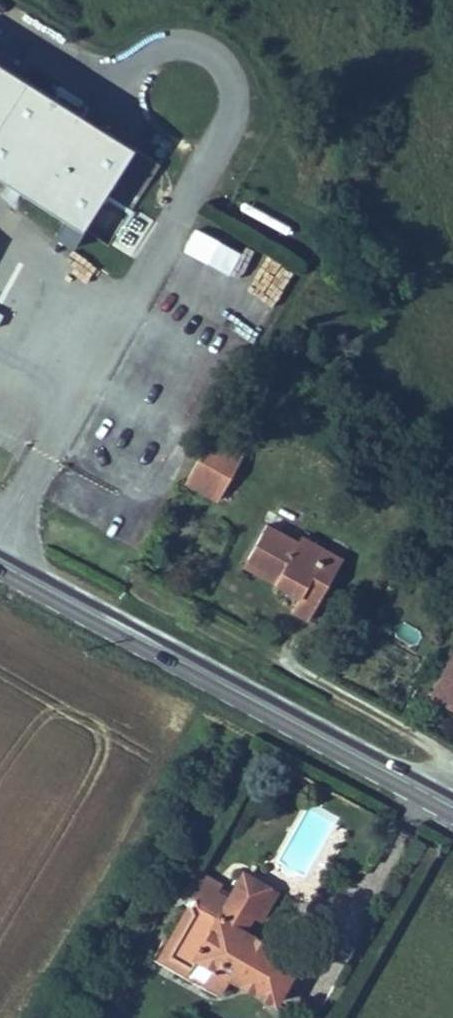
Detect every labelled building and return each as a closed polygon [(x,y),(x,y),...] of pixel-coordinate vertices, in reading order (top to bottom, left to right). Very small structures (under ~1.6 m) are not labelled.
[(81,244),(102,209),(130,227),(161,175),(132,159),(0,81),(0,197),(81,244)] [(231,277),(243,254),(195,229),(183,252),(231,277)] [(197,450),(188,467),(224,486),(233,470),(197,450)] [(224,486),(188,467),(173,496),(209,516),(224,486)] [(260,540),(239,578),(272,594),(267,603),(290,616),(281,632),(301,643),(330,592),(313,582),(322,565),(296,552),(292,558),(260,540)] [(446,669),(425,706),(452,721),(452,656),(446,669)] [(252,880),(215,863),(204,885),(195,882),(192,889),(227,904),(238,910),(252,880)] [(195,882),(171,868),(157,893),(167,898),(137,958),(196,989),(203,973),(251,997),(273,953),(217,925),(227,904),(192,889),(195,882)]
